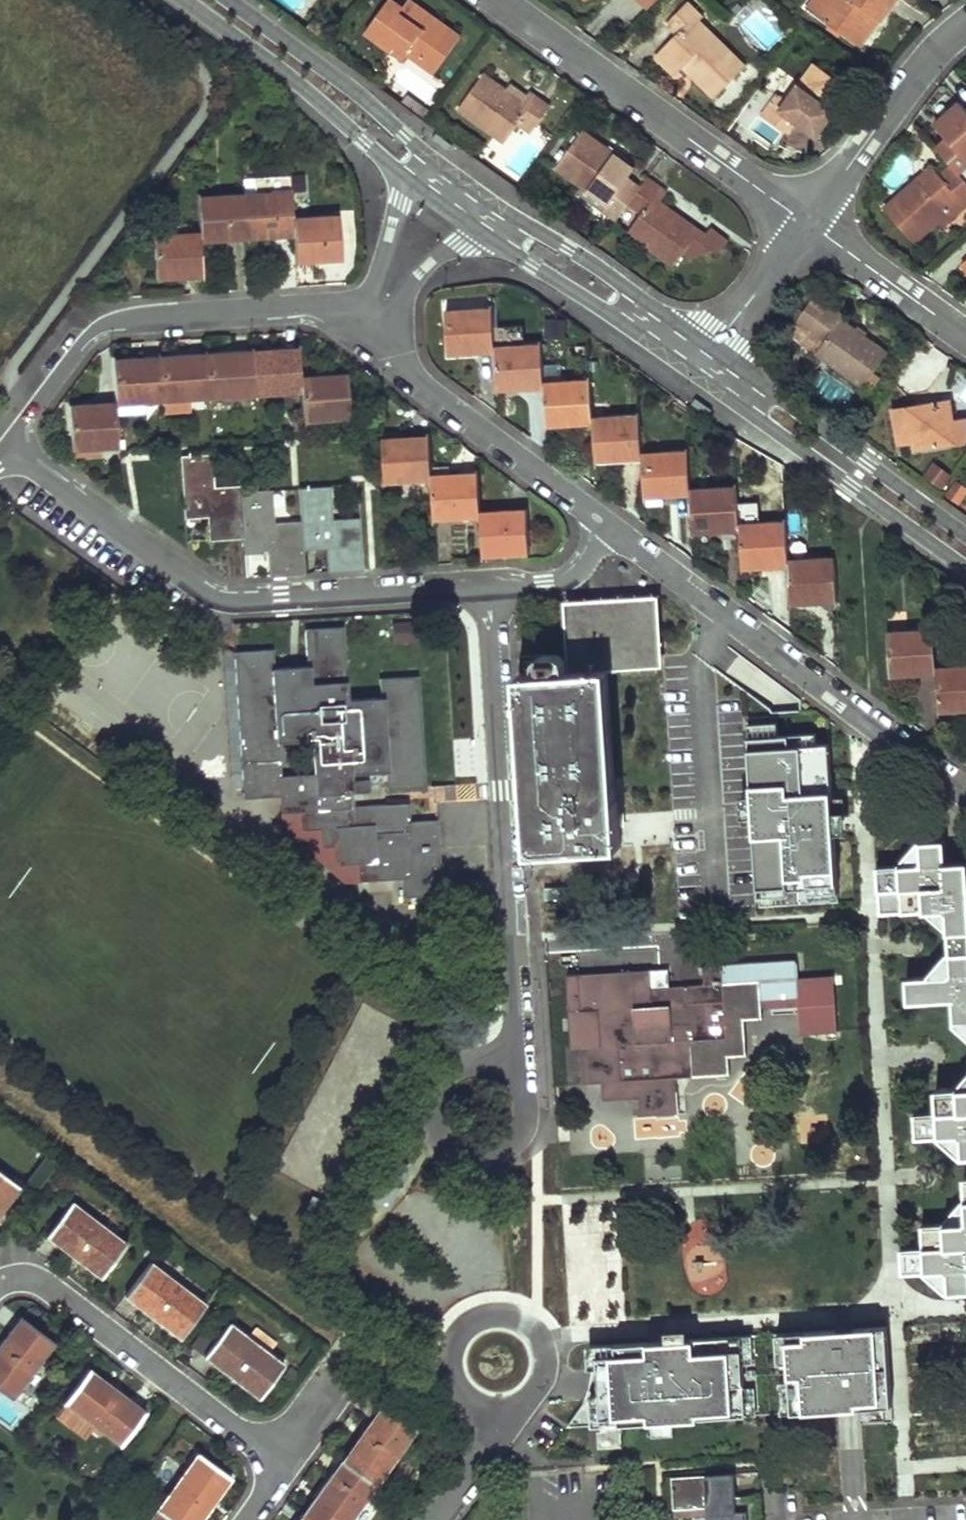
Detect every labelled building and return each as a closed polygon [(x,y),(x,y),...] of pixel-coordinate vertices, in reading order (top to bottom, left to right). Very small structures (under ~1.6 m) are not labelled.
[(897,0),(824,0),(818,10),(867,44),(897,0)] [(439,76),(465,41),(414,3),(409,11),(397,2),(372,36),(409,63),(413,57),(439,76)] [(707,18),(692,3),(672,22),(682,32),(659,55),(680,75),(687,68),(718,100),(748,69),(702,23),(707,18)] [(821,135),(854,88),(819,63),(793,100),(783,93),(759,128),(784,145),(801,121),(821,135)] [(490,78),(465,112),(511,146),(525,127),(538,136),(556,111),(536,97),(534,99),(517,87),(512,94),(490,78)] [(959,105),(934,125),(947,140),(935,150),(949,166),(965,186),(965,113),(959,105)] [(640,173),(589,136),(563,172),(590,191),(585,198),(621,224),(633,208),(645,191),(633,182),(640,173)] [(949,166),(938,175),(933,168),(884,209),(912,242),(936,222),(941,227),(965,206),(965,186),(949,166)] [(256,189),(243,190),(246,237),(294,234),(293,216),(290,173),(255,175),(256,189)] [(633,208),(645,217),(632,235),(679,268),(687,257),(693,262),(715,257),(721,261),(732,245),(713,231),(710,236),(666,205),(672,197),(652,182),(645,191),(633,208)] [(197,193),(199,232),(200,239),(246,237),(243,190),(197,193)] [(332,213),(293,216),(294,234),(295,259),(334,256),(332,213)] [(202,276),(200,239),(199,232),(156,234),(159,278),(202,276)] [(894,352),(821,296),(798,325),(825,345),(817,356),(863,392),(894,352)] [(492,349),(492,344),(490,306),(448,308),(450,352),(492,349)] [(495,388),(543,386),(542,379),(540,342),(492,344),(492,349),(495,388)] [(251,398),(298,395),(297,377),(296,348),(249,351),(251,398)] [(205,400),(251,398),(249,351),(202,353),(205,400)] [(187,401),(205,400),(202,353),(157,356),(159,401),(160,412),(188,411),(187,401)] [(140,402),(159,401),(157,356),(110,358),(112,400),(113,414),(141,413),(140,402)] [(345,374),(297,377),(298,395),(300,421),(347,418),(345,374)] [(545,425),(593,422),(592,414),(590,376),(542,379),(543,386),(545,425)] [(959,447),(949,384),(931,383),(933,396),(925,408),(907,411),(908,414),(892,416),(898,451),(913,449),(914,454),(959,447)] [(113,414),(112,400),(67,403),(69,448),(115,446),(113,414)] [(641,457),(641,450),(639,411),(592,414),(593,422),(595,459),(641,457)] [(430,486),(429,478),(427,440),(380,443),(383,488),(430,486)] [(691,492),(690,484),(688,447),(641,450),(641,457),(643,495),(691,492)] [(241,541),(238,490),(238,484),(204,486),(202,455),(177,456),(181,522),(206,521),(207,543),(241,541)] [(940,499),(951,486),(935,474),(925,487),(940,499)] [(432,523),(478,520),(478,512),(476,475),(429,478),(430,486),(432,523)] [(693,530),(739,528),(737,500),(736,481),(690,484),(691,492),(693,530)] [(323,572),(361,570),(357,513),(320,515),(318,486),(296,487),(297,517),(299,551),(322,550),(323,572)] [(956,486),(947,498),(959,507),(965,498),(965,493),(956,486)] [(301,572),(299,551),(297,517),(262,519),(260,489),(238,490),(241,541),(242,554),(263,553),(264,575),(301,572)] [(741,566),(788,564),(788,557),(786,518),(759,519),(758,499),(737,500),(739,528),(741,566)] [(525,552),(523,510),(478,512),(478,520),(480,555),(525,552)] [(790,602),(837,600),(835,555),(788,557),(788,564),(790,602)] [(525,675),(537,851),(619,846),(615,786),(609,787),(602,672),(656,668),(652,597),(566,603),(570,672),(525,675)] [(345,627),(308,629),(310,666),(275,668),(274,648),(236,650),(245,795),(282,793),(283,810),(300,809),(301,828),(320,827),(321,845),(339,844),(340,860),(358,859),(359,879),(403,876),(404,895),(442,893),(438,819),(413,820),(411,803),(356,806),(354,771),(390,769),(391,786),(425,784),(419,678),(383,680),(384,698),(349,700),(345,627)] [(937,677),(937,671),(935,632),(888,634),(890,679),(937,677)] [(937,671),(937,677),(939,718),(965,717),(965,670),(937,671)] [(777,722),(747,724),(752,794),(740,795),(742,824),(754,823),(759,906),(838,901),(834,832),(846,831),(844,797),(832,798),(828,744),(816,744),(815,733),(778,736),(777,722)] [(879,869),(882,912),(924,910),(951,931),(953,954),(932,976),(909,978),(911,1000),(955,999),(956,1019),(965,1027),(965,863),(947,863),(945,842),(923,843),(923,844),(902,867),(879,869)] [(654,972),(580,977),(583,1015),(600,1013),(602,1048),(586,1049),(588,1086),(605,1085),(606,1103),(642,1101),(643,1118),(680,1115),(678,1079),(732,1075),(731,1057),(748,1056),(746,1021),(765,1020),(765,1010),(801,1007),(803,1036),(841,1034),(837,979),(801,981),(799,962),(707,968),(708,986),(655,989),(654,972)] [(962,1087),(939,1089),(940,1112),(918,1113),(919,1134),(942,1134),(965,1154),(965,1083),(962,1087)] [(17,1184),(0,1172),(0,1207),(17,1184)] [(124,1244),(70,1202),(44,1236),(98,1278),(124,1244)] [(945,1225),(924,1227),(924,1248),(903,1251),(903,1273),(926,1272),(949,1293),(965,1293),(965,1202),(945,1225)] [(178,1336),(202,1304),(149,1263),(124,1295),(178,1336)] [(0,1342),(0,1388),(11,1397),(52,1344),(19,1318),(0,1342)] [(282,1364),(227,1322),(202,1355),(257,1396),(282,1364)] [(672,1428),(672,1416),(759,1411),(757,1384),(747,1384),(746,1361),(756,1360),(755,1332),(692,1335),(691,1325),(671,1326),(671,1336),(590,1341),(593,1366),(592,1379),(590,1383),(586,1394),(567,1422),(650,1417),(651,1429),(672,1428)] [(785,1410),(860,1405),(861,1421),(893,1419),(888,1325),(780,1331),(781,1359),(791,1359),(792,1379),(783,1380),(785,1410)] [(89,1370),(64,1403),(119,1444),(144,1410),(89,1370)] [(383,1401),(297,1519),(349,1519),(417,1426),(383,1401)] [(620,1427),(601,1428),(603,1448),(621,1446),(620,1427)] [(197,1452),(147,1519),(199,1519),(231,1477),(197,1452)] [(706,1519),(760,1519),(758,1492),(738,1494),(736,1474),(673,1478),(674,1502),(705,1500),(706,1519)]
